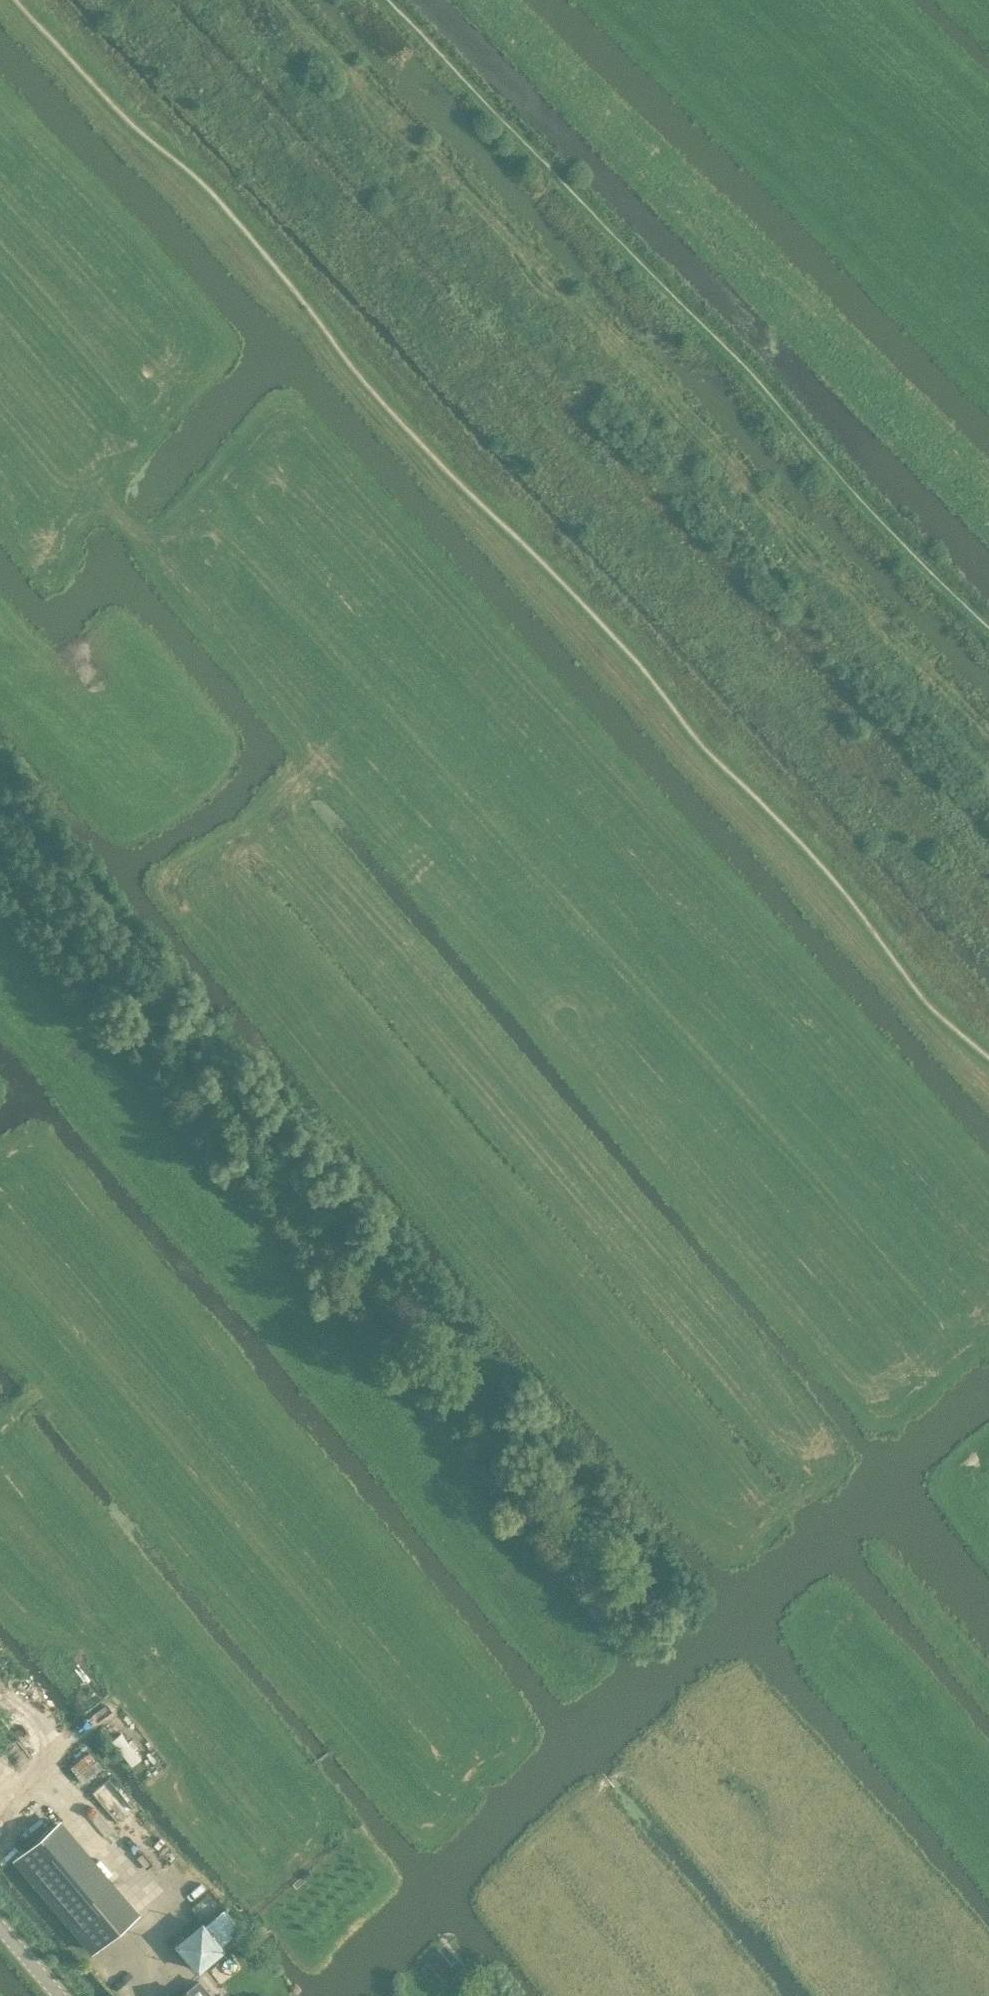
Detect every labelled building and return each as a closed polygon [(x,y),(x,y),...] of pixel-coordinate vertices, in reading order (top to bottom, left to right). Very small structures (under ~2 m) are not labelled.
[(56,1821),(14,1857),(94,1950),(136,1914),(56,1821)] [(223,1948),(200,1923),(175,1945),(197,1971),(223,1948)]
